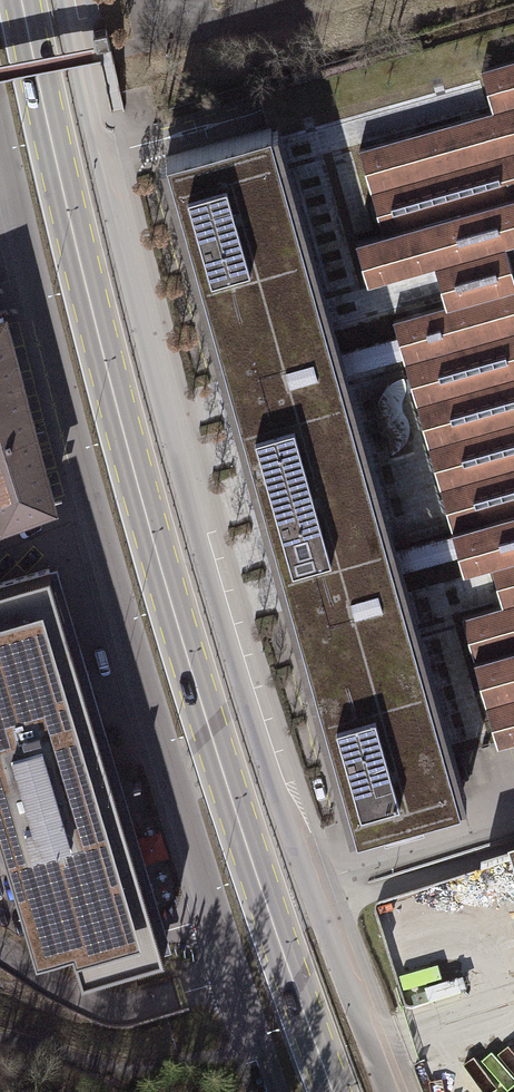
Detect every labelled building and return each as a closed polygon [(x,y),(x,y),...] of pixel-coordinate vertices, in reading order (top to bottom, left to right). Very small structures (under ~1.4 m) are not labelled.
[(398,337),(335,354),(341,375),(404,357),(406,365),(417,405),(429,447),(441,488),(453,532),(454,534),(391,552),(397,573),(460,555),(465,571),(490,564),(501,606),(463,617),(474,659),(487,703),(498,742),(513,737),(513,273),(505,243),(513,241),(513,60),(481,70),(493,112),(359,150),(371,193),(383,233),(357,240),(368,282),(434,263),(446,306),(393,321),(398,337)] [(271,127),(165,157),(356,830),(461,800),(397,573),(391,552),(341,375),(335,354),(271,127)] [(51,502),(3,318),(0,318),(0,517),(2,521),(51,502)] [(48,568),(0,582),(0,834),(36,953),(71,943),(81,977),(164,952),(157,930),(119,802),(48,568)]
